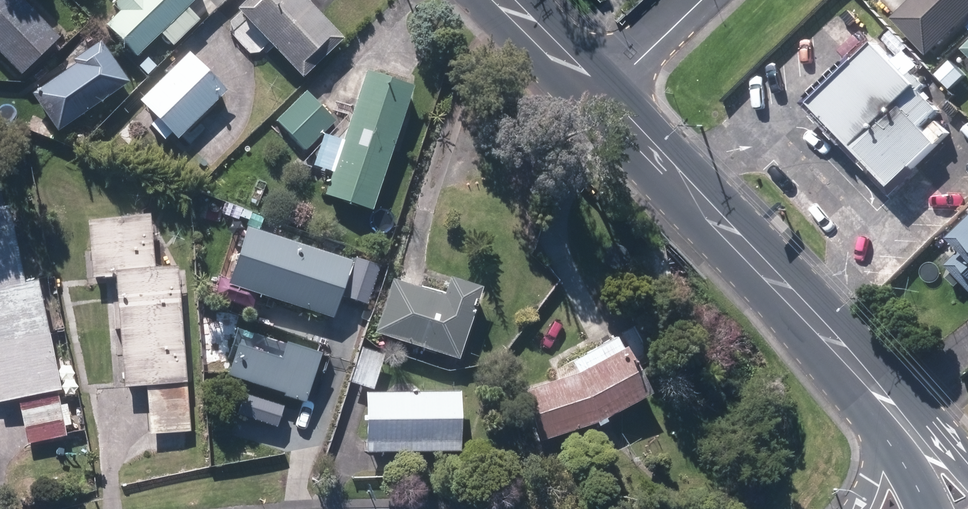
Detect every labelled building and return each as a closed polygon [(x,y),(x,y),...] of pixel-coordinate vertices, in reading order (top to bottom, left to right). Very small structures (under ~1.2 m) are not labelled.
[(22,80),(63,42),(25,0),(0,0),(0,56),(22,80)] [(199,0),(111,0),(146,43),(199,0)] [(235,9),(302,78),(344,38),(308,0),(244,0),(235,9)] [(895,17),(930,57),(967,24),(967,0),(915,0),(895,17)] [(101,43),(31,93),(58,130),(128,80),(101,43)] [(876,44),(815,101),(896,189),(958,132),(876,44)] [(190,51),(139,99),(178,140),(228,91),(190,51)] [(366,71),(342,142),(325,136),(315,164),(332,169),(323,196),(370,212),(413,87),(366,71)] [(306,90),(277,119),(308,150),(337,121),(306,90)] [(26,285),(9,206),(0,208),(0,403),(18,399),(27,442),(70,433),(61,390),(38,282),(26,285)] [(152,217),(90,219),(91,279),(119,279),(121,386),(146,385),(147,433),(189,432),(184,268),(153,269),(152,217)] [(245,225),(226,283),(333,318),(352,260),(245,225)] [(955,237),(962,244),(946,260),(956,271),(949,277),(958,287),(965,281),(967,284),(967,225),(955,237)] [(357,258),(343,295),(366,304),(380,267),(357,258)] [(477,288),(449,277),(443,294),(393,276),(374,330),(452,358),(477,288)] [(644,321),(621,331),(631,351),(653,340),(644,321)] [(624,348),(618,351),(611,337),(567,359),(575,373),(572,375),(520,391),(534,438),(594,419),(597,418),(647,393),(624,348)] [(324,353),(286,338),(279,354),(240,339),(226,373),(304,404),(324,353)] [(365,392),(365,451),(461,451),(461,392),(365,392)] [(0,414),(0,494),(22,489),(4,413),(0,414)]
